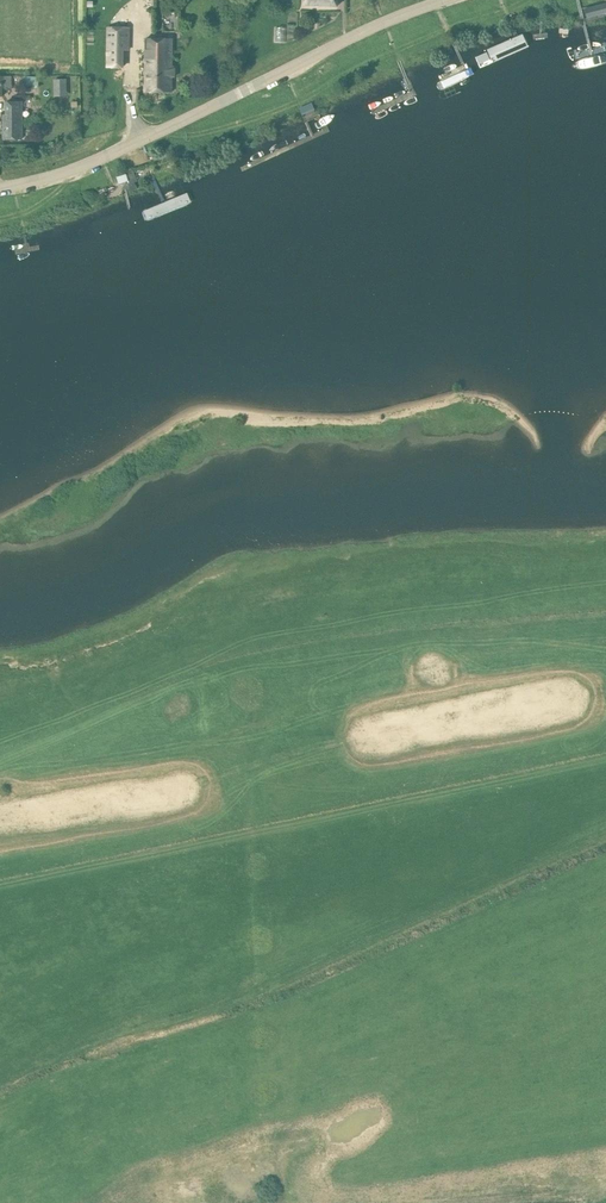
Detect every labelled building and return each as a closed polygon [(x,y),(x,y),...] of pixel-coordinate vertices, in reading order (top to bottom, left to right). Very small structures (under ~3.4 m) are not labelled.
[(586,18),(605,13),(605,2),(584,8),(586,18)] [(111,67),(111,71),(117,71),(117,68),(127,69),(127,50),(133,50),(133,28),(109,28),(108,67),(111,67)] [(523,29),(470,51),(479,72),(532,47),(523,29)] [(145,91),(171,91),(171,76),(175,76),(175,68),(171,68),(171,38),(145,38),(145,91)] [(3,96),(3,88),(12,88),(12,76),(0,76),(0,96),(3,96)] [(3,115),(3,139),(22,138),(21,116),(22,116),(22,101),(5,101),(5,115),(3,115)] [(311,102),(301,107),(304,115),(315,110),(311,102)] [(125,173),(129,183),(137,180),(133,170),(125,173)] [(195,186),(139,207),(146,228),(203,206),(195,186)]
